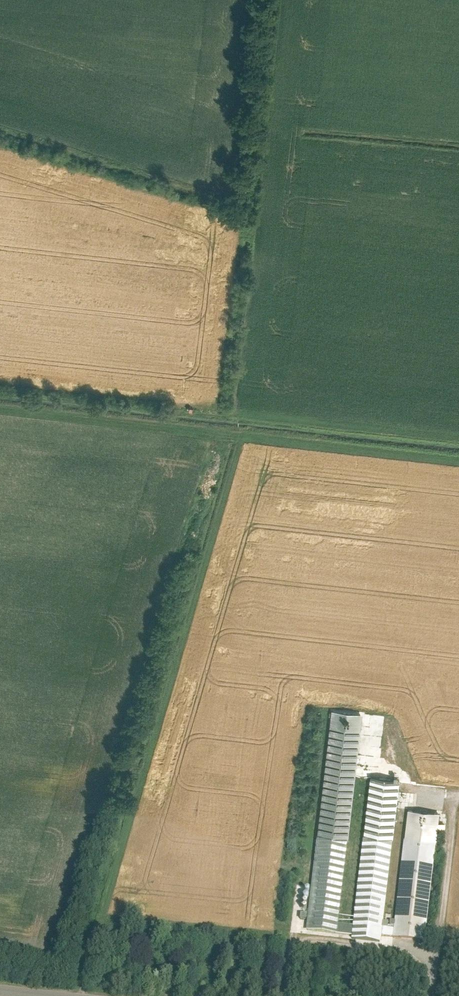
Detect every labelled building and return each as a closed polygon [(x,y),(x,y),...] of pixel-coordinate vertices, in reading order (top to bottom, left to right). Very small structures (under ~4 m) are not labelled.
[(359,712),(330,709),(308,927),(337,930),(338,922),(359,712)] [(382,940),(399,779),(367,775),(352,924),(351,931),(351,936),(382,940)] [(436,811),(407,808),(394,937),(423,940),(436,811)] [(352,924),(338,922),(337,930),(351,931),(352,924)]
